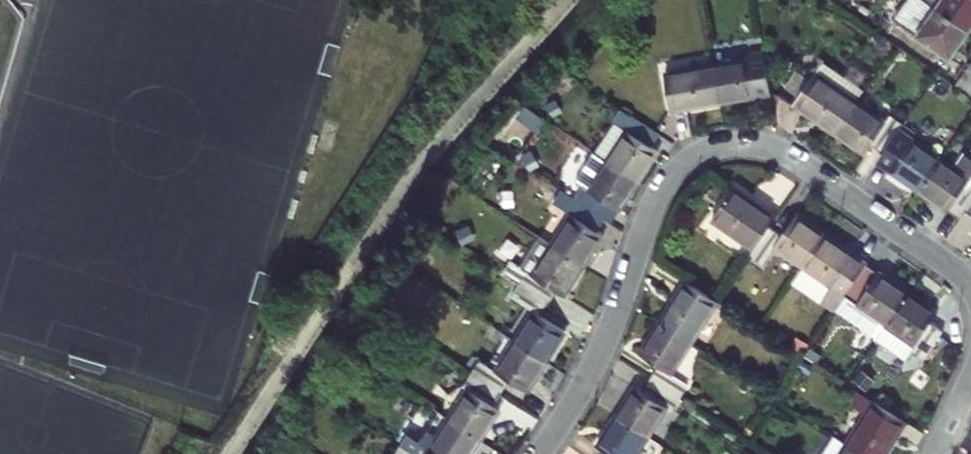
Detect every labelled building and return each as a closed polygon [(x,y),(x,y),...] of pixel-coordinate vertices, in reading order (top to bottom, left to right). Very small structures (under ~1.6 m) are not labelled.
[(904,19),(918,0),(911,0),(899,16),(904,19)] [(936,0),(918,0),(904,19),(958,57),(970,38),(970,25),(936,0)] [(970,25),(970,0),(936,0),(970,25)] [(730,103),(778,95),(771,54),(760,56),(761,60),(724,66),(730,103)] [(805,102),(846,131),(866,103),(877,88),(836,59),(805,102)] [(730,103),(724,66),(674,75),(681,112),(730,103)] [(970,90),(970,73),(963,85),(970,90)] [(671,85),(656,88),(660,107),(675,105),(671,85)] [(893,122),(866,103),(846,131),(872,150),(877,143),(891,153),(910,126),(897,116),(893,122)] [(631,108),(602,151),(645,179),(674,137),(631,108)] [(898,171),(927,191),(949,161),(919,140),(923,135),(910,126),(891,153),(904,162),(898,171)] [(591,185),(583,198),(611,216),(618,221),(645,179),(602,151),(600,150),(581,179),(591,185)] [(927,191),(967,220),(970,215),(970,177),(949,161),(927,191)] [(583,198),(569,189),(562,200),(580,212),(559,243),(589,264),(610,232),(603,228),(611,216),(583,198)] [(741,189),(718,222),(760,251),(777,226),(783,218),(741,189)] [(778,248),(810,270),(833,236),(802,215),(789,234),(777,226),(760,251),(757,256),(768,263),(778,248)] [(875,265),(833,236),(810,270),(839,290),(831,302),(844,311),(875,265)] [(589,264),(559,243),(539,273),(519,260),(510,273),(526,283),(554,302),(563,289),(570,294),(589,264)] [(844,311),(883,339),(915,293),(875,265),(844,311)] [(668,323),(700,344),(726,302),(694,282),(668,323)] [(521,339),(553,360),(572,332),(546,314),(554,302),(526,283),(518,295),(536,307),(541,310),(521,339)] [(915,293),(883,339),(881,341),(910,361),(916,352),(929,361),(951,330),(939,322),(944,313),(915,293)] [(541,310),(536,307),(516,336),(521,339),(541,310)] [(665,363),(656,376),(687,395),(695,383),(680,374),(700,344),(668,323),(649,353),(665,363)] [(516,336),(497,365),(502,369),(521,339),(516,336)] [(534,390),(553,360),(521,339),(502,369),(497,365),(489,360),(481,373),(509,391),(518,379),(534,390)] [(500,405),(509,391),(481,373),(472,386),(477,389),(457,418),(488,438),(506,410),(500,405)] [(623,415),(655,435),(675,405),(679,407),(687,395),(656,376),(649,388),(643,384),(623,415)] [(477,389),(472,386),(453,414),(457,418),(477,389)] [(910,416),(867,390),(859,403),(861,404),(857,410),(859,417),(867,422),(854,442),(873,453),(885,453),(910,416)] [(457,418),(453,414),(433,444),(437,447),(457,418)] [(655,435),(623,415),(604,444),(610,448),(606,453),(643,453),(655,435)] [(488,438),(457,418),(437,447),(433,444),(415,432),(406,446),(419,453),(477,453),(488,438)] [(854,442),(842,434),(829,453),(873,453),(854,442)] [(406,446),(400,453),(419,453),(406,446)]
